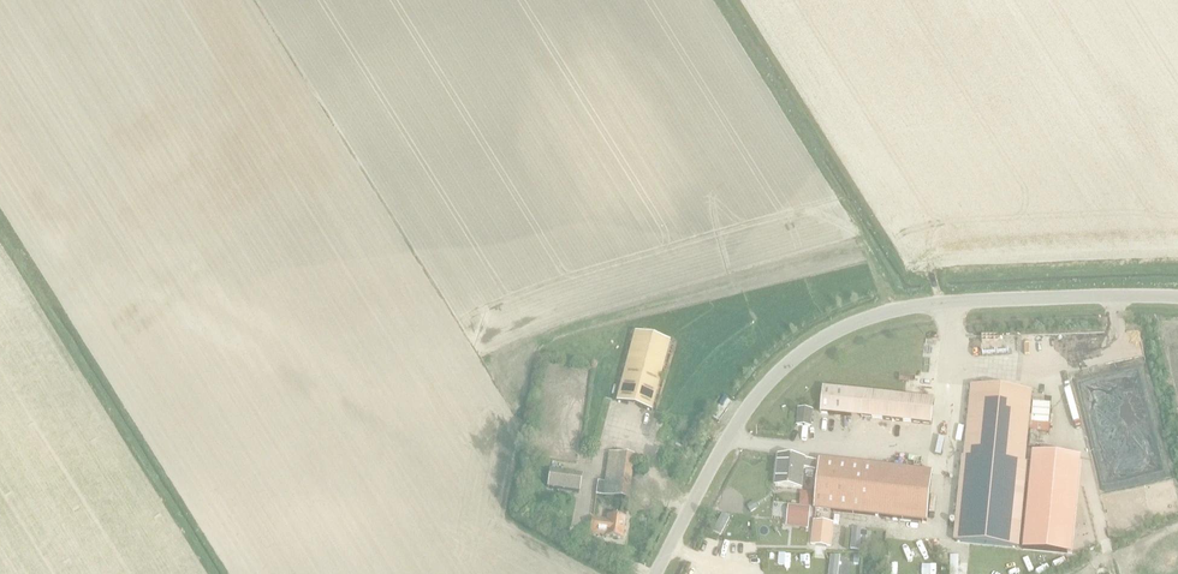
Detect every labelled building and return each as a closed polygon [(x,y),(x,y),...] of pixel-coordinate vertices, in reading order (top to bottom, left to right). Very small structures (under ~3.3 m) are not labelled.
[(616,401),(651,410),(670,340),(635,331),(616,401)] [(1031,391),(971,386),(953,541),(1016,546),(1031,391)] [(822,413),(931,424),(934,400),(825,388),(822,413)] [(797,425),(812,426),(813,408),(798,407),(797,425)] [(595,494),(628,499),(634,456),(609,452),(604,482),(597,481),(595,494)] [(1077,457),(1032,453),(1023,549),(1067,554),(1077,457)] [(777,471),(803,474),(804,469),(817,470),(818,463),(804,461),(805,460),(778,457),(777,471)] [(820,461),(815,509),(814,521),(822,521),(823,510),(926,521),(932,473),(820,461)] [(575,491),(580,492),(582,474),(551,470),(548,488),(557,489),(557,493),(574,495),(575,491)] [(802,488),(803,474),(777,471),(775,486),(802,488)] [(796,523),(810,524),(812,510),(798,508),(796,523)] [(710,529),(721,535),(730,517),(719,511),(710,529)] [(605,536),(622,539),(625,517),(608,515),(607,521),(592,519),(590,533),(605,535),(605,536)] [(822,521),(814,521),(812,545),(830,547),(832,523),(822,521)]
